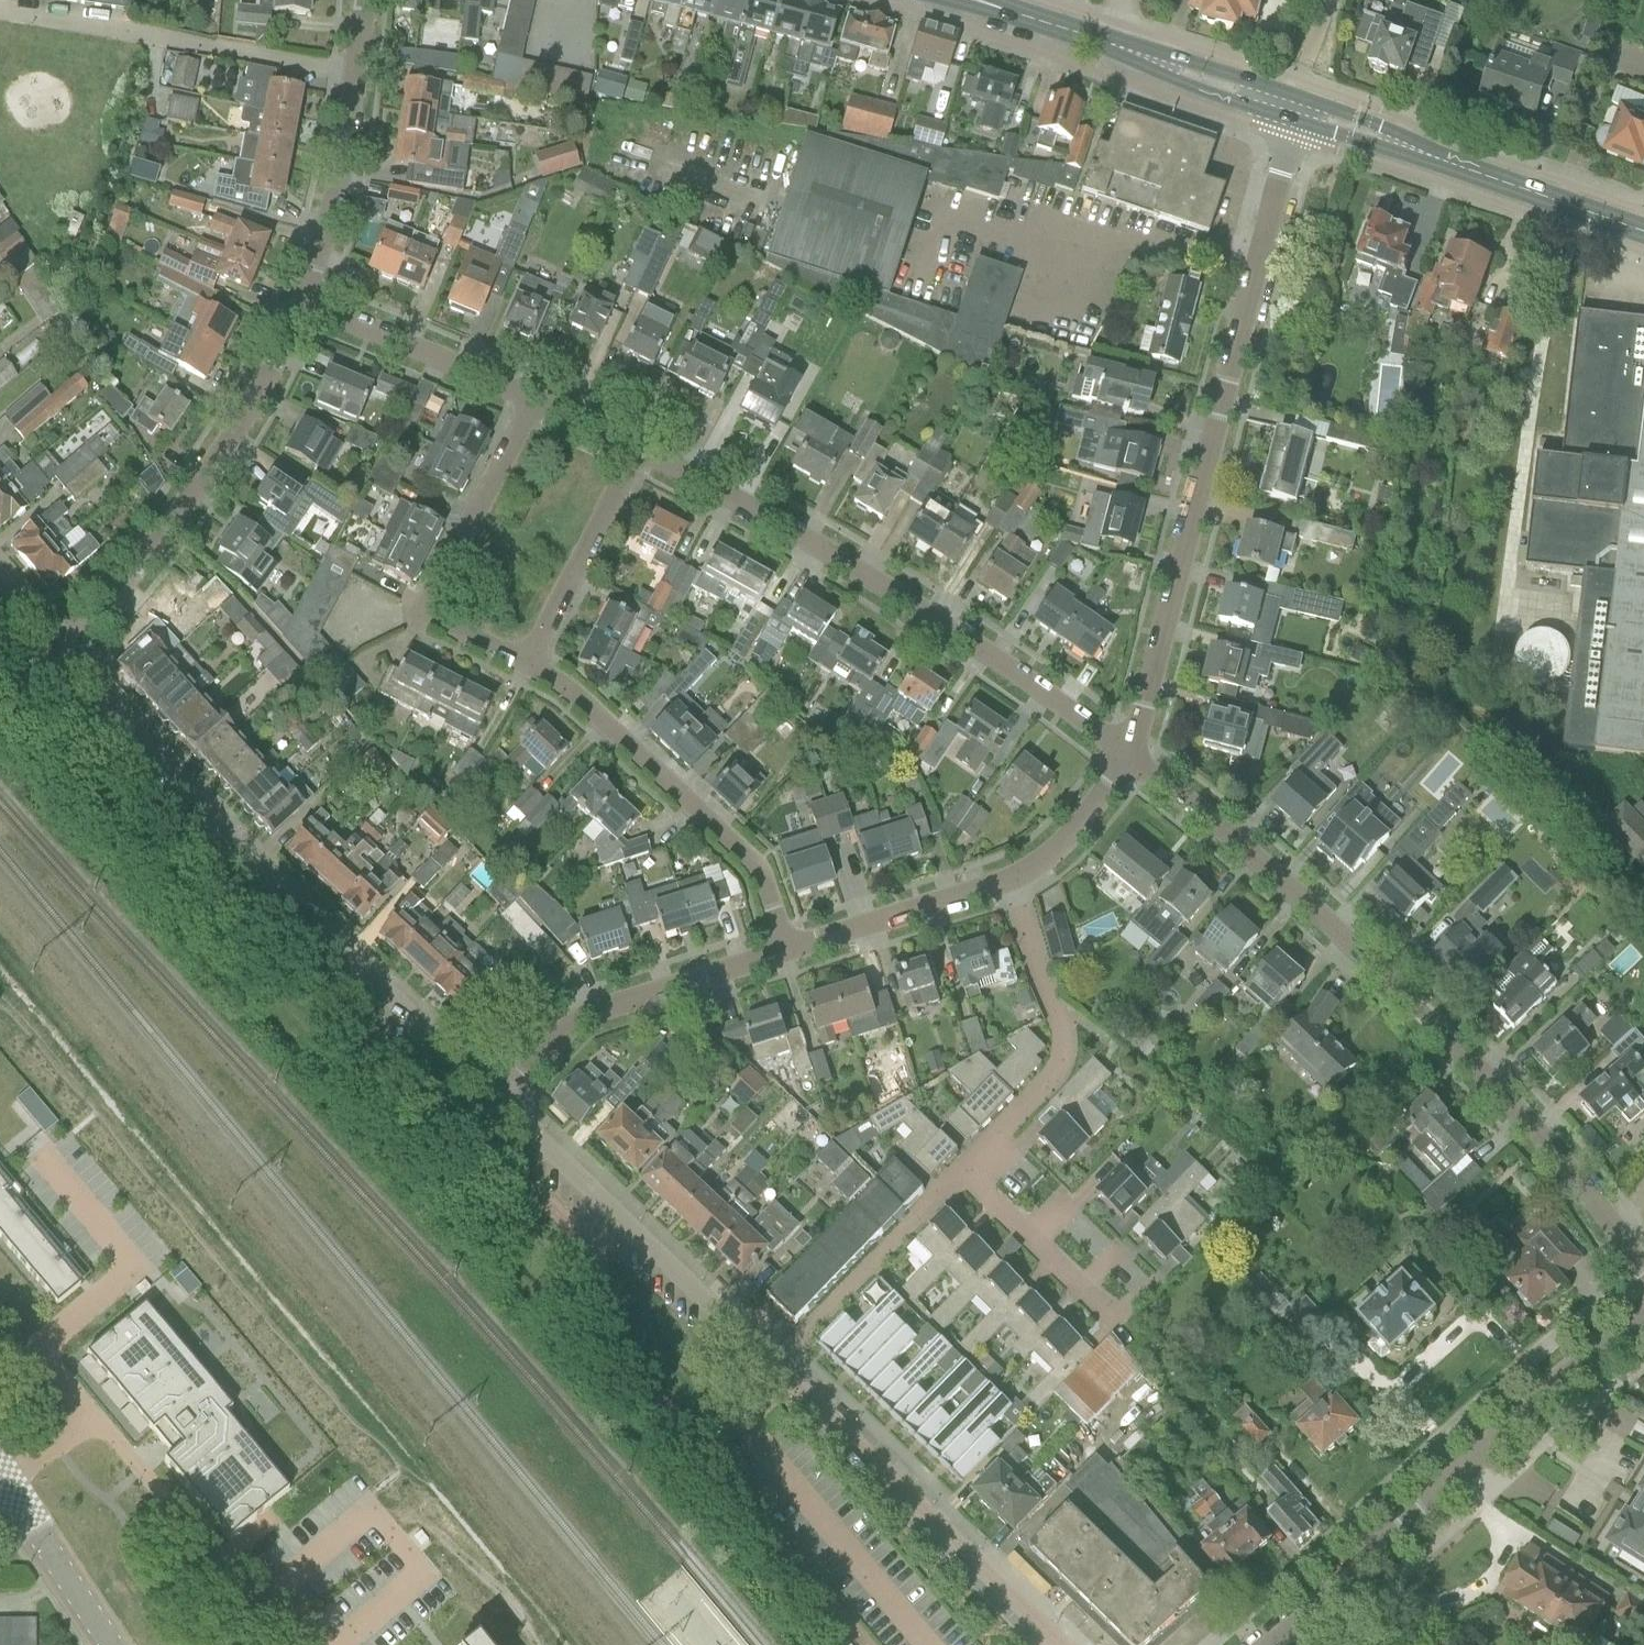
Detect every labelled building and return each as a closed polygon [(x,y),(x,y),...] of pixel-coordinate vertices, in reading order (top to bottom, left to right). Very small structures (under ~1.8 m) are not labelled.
[(80,5),(129,11),(130,0),(81,0),(80,5)] [(237,26),(257,28),(267,29),(269,13),(308,16),(310,0),(257,0),(257,10),(238,9),(237,26)] [(401,12),(420,15),(422,0),(403,0),(401,12)] [(478,6),(465,4),(459,41),(476,43),(480,13),(490,15),(494,0),(478,0),(478,6)] [(490,82),(490,83),(520,90),(520,87),(585,102),(591,77),(520,61),(534,0),(533,0),(510,0),(490,82)] [(598,4),(632,13),(635,1),(636,0),(599,0),(598,4)] [(652,4),(649,14),(665,19),(662,27),(675,30),(683,0),(653,0),(652,4)] [(675,30),(688,34),(693,15),(710,19),(715,0),(683,0),(675,30)] [(710,19),(726,23),(720,43),(734,46),(747,0),(715,0),(710,19)] [(728,72),(725,83),(738,87),(741,75),(753,31),(770,35),(779,0),(747,0),(734,46),(730,64),(728,72)] [(779,0),(770,35),(787,40),(777,74),(790,77),(809,7),(798,4),(798,5),(779,0)] [(1190,8),(1204,12),(1202,21),(1220,25),(1226,0),(1191,0),(1190,8)] [(1220,25),(1239,29),(1241,20),(1256,24),(1261,0),(1226,0),(1220,25)] [(821,10),(809,7),(790,77),(803,81),(812,47),(827,51),(837,16),(820,11),(821,10)] [(849,12),(835,60),(852,65),(856,50),(870,54),(866,69),(884,74),(887,62),(884,62),(895,25),(849,12)] [(1364,15),(1355,41),(1376,48),(1369,68),(1371,69),(1373,74),(1381,77),(1385,74),(1388,75),(1389,71),(1404,76),(1406,72),(1408,67),(1409,64),(1425,70),(1433,48),(1445,52),(1455,25),(1443,21),(1425,14),(1423,21),(1405,15),(1400,28),(1380,21),(1364,15)] [(1589,14),(1581,38),(1596,43),(1604,19),(1589,14)] [(642,27),(629,23),(619,60),(632,63),(642,27)] [(921,24),(904,80),(919,84),(924,69),(930,71),(933,64),(946,68),(956,34),(921,24)] [(389,33),(388,48),(401,49),(402,42),(398,34),(389,33)] [(462,43),(462,50),(470,51),(471,44),(462,43)] [(1492,73),(1484,96),(1534,113),(1542,90),(1549,92),(1553,81),(1567,86),(1570,78),(1585,83),(1593,62),(1578,57),(1555,49),(1550,63),(1535,57),(1498,44),(1493,56),(1497,58),(1494,67),(1492,67),(1490,72),(1492,73)] [(397,50),(395,64),(422,68),(424,53),(397,50)] [(446,56),(444,73),(455,74),(457,57),(446,56)] [(247,66),(244,81),(244,82),(257,84),(252,109),(295,118),(300,91),(273,86),(275,72),(247,66)] [(599,73),(593,95),(620,102),(626,80),(599,73)] [(977,73),(969,98),(986,103),(976,134),(988,138),(990,131),(996,132),(1004,109),(1012,111),(1016,100),(1009,97),(1013,85),(977,73)] [(173,74),(170,87),(193,92),(196,79),(173,74)] [(490,83),(490,82),(464,76),(460,91),(501,100),(501,98),(512,100),(513,95),(518,96),(520,90),(490,83)] [(628,82),(623,101),(634,104),(639,84),(628,82)] [(407,84),(403,111),(433,116),(433,115),(448,117),(453,86),(435,84),(435,88),(407,84)] [(1622,112),(1613,135),(1607,133),(1603,135),(1600,139),(1600,143),(1601,147),(1605,150),(1640,163),(1643,155),(1643,102),(1617,92),(1611,107),(1622,112)] [(658,94),(656,107),(678,111),(680,98),(658,94)] [(1047,95),(1035,131),(1040,133),(1035,148),(1049,152),(1054,137),(1070,142),(1063,166),(1079,171),(1091,134),(1071,128),(1078,105),(1047,95)] [(842,131),(884,141),(893,111),(852,98),(842,131)] [(170,99),(166,121),(193,126),(197,104),(170,99)] [(295,118),(252,109),(252,110),(245,109),(242,111),(240,122),(242,125),(249,127),(247,136),(290,144),(295,118)] [(403,111),(399,137),(450,145),(463,147),(465,131),(450,129),(452,118),(448,117),(433,115),(433,116),(403,111)] [(805,117),(800,131),(805,132),(814,133),(818,120),(805,117)] [(1096,148),(1080,195),(1081,196),(1095,200),(1096,198),(1157,219),(1157,221),(1206,238),(1208,232),(1206,231),(1217,197),(1220,197),(1222,191),(1200,184),(1212,150),(1205,147),(1204,152),(1122,124),(1123,119),(1117,117),(1107,146),(1105,153),(1096,151),(1097,149),(1096,148)] [(945,127),(918,119),(911,140),(938,148),(945,127)] [(138,143),(160,148),(164,132),(157,131),(159,123),(143,120),(138,143)] [(814,133),(805,132),(763,265),(985,381),(1020,276),(976,261),(956,319),(886,297),(925,178),(997,201),(1007,171),(1056,187),(1063,166),(814,133)] [(290,144),(247,136),(247,137),(245,137),(240,162),(285,170),(290,144)] [(1017,139),(1005,136),(999,155),(1012,159),(1017,139)] [(399,137),(395,165),(406,166),(419,168),(416,186),(445,190),(456,192),(459,173),(448,171),(446,171),(450,145),(399,137)] [(541,180),(579,167),(571,144),(534,157),(541,180)] [(285,170),(240,162),(235,161),(229,194),(251,198),(252,196),(253,192),(280,197),(285,170)] [(131,162),(126,178),(154,186),(159,170),(131,162)] [(1079,171),(1063,166),(1056,187),(1072,193),(1079,171)] [(614,185),(581,170),(571,192),(604,207),(614,185)] [(495,175),(492,179),(492,191),(509,186),(508,174),(495,175)] [(516,208),(534,215),(548,181),(524,189),(516,208)] [(415,206),(418,193),(390,187),(387,200),(415,206)] [(204,202),(196,199),(172,193),(167,208),(200,217),(204,202)] [(429,195),(425,205),(433,208),(438,197),(429,195)] [(367,197),(365,213),(385,216),(387,200),(367,197)] [(449,217),(454,219),(444,245),(456,250),(456,249),(460,241),(467,224),(465,224),(474,204),(456,201),(449,217)] [(0,204),(0,246),(19,231),(0,204)] [(106,234),(104,240),(119,245),(121,239),(131,212),(116,206),(106,234)] [(71,214),(63,233),(75,238),(83,219),(71,214)] [(236,226),(213,217),(207,232),(229,241),(225,251),(258,264),(269,238),(236,225),(236,226)] [(1372,218),(1355,264),(1375,271),(1376,270),(1385,273),(1378,293),(1393,299),(1390,307),(1406,313),(1416,285),(1403,281),(1405,276),(1408,267),(1406,266),(1409,255),(1402,252),(1405,244),(1409,232),(1388,224),(1387,220),(1379,217),(1375,219),(1372,218)] [(383,238),(370,270),(395,281),(413,235),(414,233),(387,223),(381,238),(383,238)] [(622,287),(634,292),(659,237),(642,230),(628,262),(632,263),(622,287)] [(19,231),(0,246),(0,262),(14,283),(38,264),(16,234),(19,232),(19,231)] [(700,231),(689,250),(717,265),(727,245),(700,231)] [(470,250),(467,258),(447,304),(478,317),(499,266),(511,270),(523,241),(504,233),(493,260),(470,250)] [(413,235),(395,281),(420,291),(438,245),(413,235)] [(659,237),(634,292),(650,299),(675,244),(659,237)] [(469,245),(460,241),(456,249),(466,253),(469,245)] [(199,242),(189,265),(164,252),(157,265),(163,268),(212,293),(217,279),(248,291),(258,264),(225,251),(199,242)] [(1411,320),(1409,344),(1419,345),(1433,307),(1447,312),(1450,302),(1471,309),(1488,261),(1458,251),(1460,246),(1454,244),(1444,272),(1439,271),(1435,280),(1428,278),(1416,311),(1413,310),(1410,320),(1411,320)] [(47,280),(38,264),(14,283),(21,295),(47,280)] [(163,268),(155,284),(180,297),(186,300),(172,327),(171,327),(218,352),(227,335),(230,337),(234,328),(231,327),(233,323),(206,309),(214,294),(212,293),(163,268)] [(517,292),(502,327),(533,340),(539,326),(543,316),(555,321),(565,299),(553,293),(555,289),(554,289),(525,277),(518,292),(517,292)] [(1168,282),(1155,332),(1144,330),(1138,353),(1149,356),(1148,357),(1177,365),(1196,289),(1168,282)] [(771,283),(762,301),(776,308),(786,291),(771,283)] [(598,305),(581,297),(567,327),(597,341),(611,311),(610,310),(613,303),(601,298),(598,305)] [(642,311),(622,352),(637,360),(636,363),(647,368),(648,365),(652,367),(666,339),(676,318),(646,303),(642,311)] [(1509,362),(1522,319),(1499,312),(1486,355),(1509,362)] [(1525,568),(1587,575),(1566,750),(1643,759),(1643,321),(1579,313),(1562,460),(1538,457),(1528,540),(1525,568)] [(70,314),(66,319),(78,338),(88,327),(70,314)] [(692,348),(676,379),(714,398),(729,368),(729,367),(728,367),(735,353),(738,348),(752,355),(761,338),(770,321),(756,314),(741,342),(733,338),(728,350),(701,336),(699,335),(692,348)] [(694,316),(687,329),(699,335),(701,336),(708,323),(706,322),(694,316)] [(1411,320),(1410,320),(1396,317),(1390,356),(1406,359),(1409,344),(1411,320)] [(152,352),(145,365),(153,371),(170,380),(177,367),(203,380),(205,377),(208,379),(213,370),(210,369),(218,352),(171,327),(157,355),(152,352)] [(881,334),(877,342),(880,349),(887,353),(895,350),(898,343),(896,335),(888,332),(881,334)] [(753,384),(738,412),(773,430),(788,403),(787,402),(797,383),(786,377),(781,375),(780,377),(762,367),(770,352),(774,344),(761,338),(752,355),(749,360),(741,374),(755,381),(753,384)] [(140,344),(132,358),(145,365),(152,352),(140,344)] [(0,363),(0,387),(15,375),(3,360),(0,363)] [(1150,383),(1129,377),(1086,366),(1082,380),(1076,379),(1071,398),(1090,403),(1087,416),(1118,424),(1121,414),(1125,415),(1126,413),(1142,417),(1150,383)] [(1370,366),(1369,416),(1394,417),(1395,367),(1370,366)] [(341,420),(346,409),(359,415),(371,387),(328,370),(313,409),(341,420)] [(406,407),(409,402),(414,390),(380,376),(373,394),(406,407)] [(70,382),(50,399),(13,430),(24,443),(81,394),(70,382)] [(177,385),(173,391),(184,398),(189,392),(177,385)] [(13,430),(50,399),(39,386),(2,417),(13,430)] [(134,415),(131,412),(133,409),(107,387),(97,400),(122,422),(126,418),(129,421),(128,422),(151,437),(157,427),(169,435),(187,408),(165,393),(155,408),(143,400),(134,415)] [(409,402),(406,407),(396,427),(399,429),(407,433),(410,434),(424,409),(409,402)] [(1082,428),(1086,416),(1059,409),(1055,425),(1086,433),(1081,454),(1094,457),(1092,467),(1148,482),(1157,447),(1121,438),(1122,437),(1117,435),(1116,437),(1082,428)] [(60,464),(98,434),(106,443),(112,438),(96,417),(51,452),(60,464)] [(844,448),(832,441),(835,435),(804,417),(785,448),(799,456),(792,468),(823,486),(839,459),(838,458),(844,448)] [(434,446),(433,446),(471,466),(486,437),(448,418),(434,446)] [(341,445),(303,423),(286,452),(324,474),(341,445)] [(863,461),(872,446),(881,431),(867,423),(849,453),(863,461)] [(1382,456),(1386,439),(1330,426),(1326,443),(1382,456)] [(343,445),(370,455),(376,440),(349,429),(343,445)] [(407,433),(399,429),(390,448),(398,451),(407,433)] [(1281,429),(1279,436),(1270,471),(1266,470),(1259,495),(1297,504),(1313,437),(1281,429)] [(934,432),(921,452),(907,475),(920,483),(935,458),(938,452),(946,439),(934,432)] [(96,438),(84,448),(95,461),(107,452),(106,451),(96,438)] [(471,466),(433,446),(419,475),(456,495),(471,466)] [(872,446),(863,461),(852,480),(863,487),(853,503),(881,521),(906,480),(893,472),(890,478),(879,472),(885,455),(872,446)] [(62,489),(95,461),(84,448),(51,476),(62,489)] [(8,461),(10,459),(2,449),(0,451),(0,491),(19,475),(8,461)] [(920,483),(910,500),(925,509),(934,494),(935,492),(950,467),(948,465),(945,463),(935,458),(920,483)] [(372,471),(397,484),(404,472),(378,459),(372,471)] [(95,461),(62,489),(74,503),(107,476),(95,461)] [(1031,477),(1025,486),(1038,494),(1054,470),(1026,463),(1031,477)] [(19,475),(0,491),(0,528),(9,520),(11,522),(26,509),(25,509),(42,495),(39,492),(47,485),(30,465),(19,475)] [(153,467),(135,482),(151,501),(163,485),(153,467)] [(397,484),(372,471),(365,485),(390,498),(397,484)] [(272,474),(254,501),(268,511),(260,522),(282,538),(287,542),(314,502),(305,496),(300,493),(272,474)] [(307,482),(300,493),(305,496),(314,502),(321,491),(307,482)] [(1025,486),(1011,508),(1024,516),(1038,494),(1025,486)] [(925,509),(907,537),(917,543),(915,545),(927,552),(928,550),(930,551),(951,518),(957,508),(934,494),(925,509)] [(1065,528),(1061,544),(1096,552),(1099,538),(1101,539),(1101,540),(1130,547),(1140,507),(1112,500),(1096,495),(1086,533),(1083,532),(1065,528)] [(997,531),(1011,508),(1000,501),(986,524),(997,531)] [(399,502),(383,533),(425,555),(440,526),(413,512),(414,510),(399,502)] [(58,504),(21,535),(22,536),(13,544),(21,554),(18,556),(29,569),(57,546),(45,532),(67,514),(58,504)] [(958,507),(951,518),(930,551),(953,565),(970,539),(974,541),(982,529),(973,523),(976,518),(958,507)] [(654,516),(639,544),(657,553),(652,563),(666,570),(664,574),(652,598),(645,610),(649,613),(657,617),(676,580),(683,567),(684,566),(669,558),(683,531),(654,516)] [(1297,538),(1249,526),(1244,545),(1240,544),(1236,559),(1240,560),(1240,562),(1274,570),(1278,552),(1293,556),(1297,539),(1307,542),(1352,553),(1357,535),(1312,524),(1301,521),(1297,538)] [(218,550),(225,555),(218,566),(258,595),(277,568),(266,560),(282,538),(260,522),(252,533),(238,523),(218,550)] [(385,536),(370,563),(374,565),(409,584),(410,583),(411,581),(414,582),(419,572),(417,570),(418,568),(425,555),(383,533),(382,534),(385,536)] [(65,556),(57,546),(29,569),(40,583),(43,580),(50,588),(59,580),(61,582),(98,549),(88,537),(65,556)] [(1023,547),(1008,537),(977,584),(1005,602),(1031,562),(1018,554),(1023,547)] [(1073,551),(1061,544),(1047,565),(1059,572),(1073,551)] [(322,562),(349,576),(357,562),(330,548),(322,562)] [(714,548),(692,589),(721,605),(722,602),(743,564),(714,548)] [(349,576),(322,562),(316,574),(343,588),(349,576)] [(743,564),(722,602),(732,608),(732,612),(738,610),(738,615),(748,621),(771,580),(743,564)] [(676,580),(657,617),(663,620),(672,624),(690,588),(697,575),(683,567),(676,580)] [(316,574),(309,587),(336,601),(343,588),(316,574)] [(194,575),(188,582),(186,584),(196,592),(203,582),(194,575)] [(219,609),(233,597),(214,578),(195,596),(213,614),(219,609)] [(1268,585),(1265,598),(1228,588),(1219,622),(1271,635),(1279,604),(1292,607),(1321,614),(1324,600),(1296,593),(1268,585)] [(336,601),(309,587),(303,599),(330,613),(336,601)] [(1103,596),(1094,589),(1086,601),(1095,608),(1103,596)] [(1070,600),(1056,590),(1034,622),(1059,640),(1078,612),(1067,605),(1070,600)] [(639,591),(632,604),(645,610),(652,598),(639,591)] [(759,637),(756,640),(777,654),(791,632),(814,647),(825,630),(833,617),(800,596),(792,608),(782,602),(773,615),(759,637)] [(233,597),(219,609),(236,628),(248,617),(232,598),(233,597)] [(282,638),(292,621),(277,604),(270,610),(259,598),(251,605),(282,638)] [(330,613),(303,599),(296,611),(323,625),(330,613)] [(594,631),(592,635),(630,655),(644,629),(650,632),(659,628),(663,620),(657,617),(649,613),(645,610),(638,623),(634,621),(617,612),(607,606),(598,623),(594,631)] [(282,638),(281,640),(317,637),(323,625),(296,611),(292,621),(282,638)] [(1108,633),(1078,612),(1059,640),(1089,661),(1108,633)] [(248,617),(236,628),(251,646),(264,634),(248,617)] [(701,656),(707,643),(706,643),(707,641),(681,628),(672,646),(697,658),(698,658),(701,656)] [(756,640),(759,637),(744,628),(728,653),(743,662),(750,651),(756,640)] [(828,715),(816,734),(822,740),(841,756),(847,747),(873,705),(883,691),(870,683),(885,658),(867,647),(871,641),(856,631),(849,642),(837,635),(836,636),(825,654),(825,655),(817,666),(829,674),(836,662),(854,674),(847,685),(860,693),(854,702),(840,723),(828,715)] [(1542,669),(1541,683),(1569,684),(1571,635),(1524,633),(1522,668),(1542,669)] [(630,655),(592,635),(577,664),(604,678),(602,682),(613,688),(624,667),(613,661),(619,650),(630,656),(630,655)] [(317,637),(281,640),(306,667),(327,647),(317,637)] [(177,647),(165,657),(148,638),(116,667),(134,687),(177,647)] [(274,645),(256,661),(265,671),(271,665),(283,654),(274,645)] [(1355,645),(1349,659),(1366,666),(1372,653),(1355,645)] [(194,666),(177,647),(134,687),(151,705),(194,666)] [(327,647),(306,667),(314,676),(336,657),(327,647)] [(1292,667),(1295,655),(1263,647),(1260,660),(1212,648),(1204,680),(1254,693),(1259,676),(1266,678),(1270,664),(1285,668),(1286,665),(1292,667)] [(764,660),(750,651),(743,662),(753,673),(760,667),(764,660)] [(288,683),(298,674),(300,672),(283,654),(271,665),(288,683)] [(344,666),(336,657),(314,676),(323,686),(344,666)] [(414,713),(435,671),(406,657),(398,672),(390,668),(377,694),(414,713)] [(674,683),(672,685),(683,696),(702,677),(700,675),(690,665),(673,683),(674,683)] [(194,666),(151,705),(158,713),(156,718),(162,724),(167,723),(168,724),(200,695),(213,683),(204,673),(202,674),(194,666)] [(344,666),(323,686),(343,707),(364,687),(344,666)] [(246,687),(256,678),(247,667),(236,677),(246,687)] [(873,705),(847,747),(861,757),(891,712),(916,728),(926,714),(927,715),(944,689),(914,669),(897,695),(886,687),(883,691),(873,705)] [(463,686),(435,671),(414,713),(427,720),(429,716),(443,724),(463,686)] [(674,683),(673,683),(662,672),(636,701),(647,712),(661,697),(672,685),(674,683)] [(316,694),(298,674),(288,683),(304,703),(316,694)] [(662,721),(650,734),(669,752),(695,724),(704,716),(683,696),(672,685),(661,697),(673,709),(668,714),(662,721)] [(463,686),(443,724),(442,727),(471,742),(492,701),(463,686)] [(217,714),(200,695),(168,724),(185,743),(217,714)] [(743,716),(723,737),(734,747),(754,726),(762,719),(765,715),(754,704),(743,716)] [(972,708),(956,731),(959,733),(970,740),(955,762),(973,773),(987,753),(992,756),(1000,745),(994,741),(1003,729),(972,708)] [(695,724),(669,752),(688,769),(689,770),(713,744),(714,742),(713,741),(725,728),(708,711),(704,716),(695,724)] [(1213,711),(1203,748),(1241,758),(1249,760),(1254,744),(1258,728),(1259,723),(1255,722),(1254,722),(1241,718),(1242,717),(1230,714),(1230,715),(1213,711)] [(234,733),(217,714),(185,743),(202,762),(234,733)] [(1311,742),(1315,725),(1283,716),(1278,733),(1311,742)] [(945,723),(935,738),(949,748),(959,733),(956,731),(945,723)] [(297,743),(307,734),(298,724),(288,733),(297,743)] [(540,725),(519,747),(520,749),(507,762),(517,772),(530,758),(545,772),(566,750),(540,725)] [(754,726),(734,747),(745,757),(764,736),(763,734),(754,726)] [(924,729),(910,750),(900,765),(911,773),(935,737),(924,729)] [(234,733),(202,762),(219,780),(251,751),(234,733)] [(307,734),(297,743),(307,754),(317,745),(307,734)] [(1298,779),(1275,806),(1302,829),(1324,803),(1308,789),(1319,776),(1330,762),(1314,747),(1294,767),(1303,774),(1298,779)] [(260,762),(251,751),(219,780),(236,799),(278,761),(271,752),(260,762)] [(393,773),(372,751),(357,764),(378,787),(393,773)] [(464,784),(482,762),(470,752),(452,775),(464,784)] [(393,753),(390,759),(406,777),(413,763),(393,753)] [(741,760),(732,769),(711,791),(735,814),(756,791),(765,782),(741,760)] [(1012,799),(1026,810),(1049,781),(1022,760),(1008,777),(1007,776),(1004,781),(1005,781),(996,793),(1009,803),(1012,799)] [(278,761),(236,799),(253,818),(285,789),(275,778),(285,768),(278,761)] [(340,770),(332,761),(321,770),(330,780),(340,770)] [(909,797),(922,792),(914,772),(901,778),(909,797)] [(524,821),(522,823),(535,834),(554,813),(563,821),(576,808),(590,821),(613,797),(614,796),(592,774),(564,804),(561,801),(556,806),(547,797),(542,802),(524,821)] [(254,819),(253,824),(258,830),(263,829),(271,837),(302,808),(312,799),(295,780),(285,789),(253,818),(254,819)] [(1387,836),(1398,824),(1369,798),(1372,795),(1359,783),(1341,803),(1351,812),(1316,850),(1332,864),(1333,862),(1331,860),(1333,858),(1352,874),(1362,863),(1364,865),(1388,837),(1387,836)] [(1398,871),(1375,895),(1393,911),(1391,913),(1392,918),(1397,922),(1402,923),(1404,921),(1406,924),(1427,902),(1431,906),(1445,891),(1416,863),(1413,861),(1438,834),(1455,816),(1454,815),(1471,797),(1458,784),(1437,806),(1415,829),(1386,860),(1398,871)] [(529,790),(511,810),(524,821),(542,802),(529,790)] [(613,797),(590,821),(603,834),(592,845),(600,866),(601,865),(602,868),(623,862),(622,861),(650,853),(645,838),(626,845),(620,839),(638,820),(613,797)] [(825,803),(836,836),(850,832),(840,799),(825,803)] [(957,829),(972,807),(960,799),(945,821),(957,829)] [(836,836),(825,803),(809,808),(819,841),(836,836)] [(1643,871),(1643,827),(1624,806),(1602,827),(1643,871)] [(972,807),(957,829),(970,838),(985,817),(972,807)] [(430,809),(417,823),(438,845),(452,831),(430,809)] [(927,839),(918,810),(904,814),(905,817),(888,822),(885,814),(877,817),(882,833),(894,869),(907,865),(905,859),(918,855),(914,843),(927,839)] [(329,843),(328,843),(317,832),(329,819),(320,811),(296,837),(298,839),(289,850),(294,854),(292,856),(305,869),(307,866),(329,843)] [(374,815),(367,822),(359,830),(367,838),(375,830),(382,823),(374,815)] [(876,815),(850,823),(855,841),(860,855),(859,855),(860,859),(861,859),(865,872),(878,867),(880,874),(881,874),(882,874),(886,873),(887,873),(887,871),(894,869),(882,833),(877,817),(876,815)] [(383,837),(375,830),(367,838),(375,845),(383,837)] [(329,843),(307,866),(326,884),(339,871),(336,868),(348,855),(350,857),(360,846),(351,837),(341,849),(331,840),(328,843),(329,843)] [(506,841),(485,863),(496,873),(517,851),(506,841)] [(1157,882),(1165,873),(1126,841),(1103,868),(1147,904),(1154,896),(1155,897),(1159,893),(1157,891),(1162,886),(1157,882)] [(339,871),(326,884),(343,900),(368,874),(378,864),(382,859),(363,842),(360,846),(350,857),(348,855),(336,868),(339,871)] [(827,865),(823,853),(783,865),(787,878),(786,878),(788,882),(789,882),(793,895),(832,882),(828,869),(829,869),(828,865),(827,865)] [(368,874),(343,900),(341,903),(355,915),(357,913),(362,917),(371,907),(374,909),(395,883),(401,878),(395,872),(396,869),(393,862),(387,857),(386,857),(385,857),(368,874)] [(428,859),(409,879),(421,889),(439,869),(428,859)] [(1154,896),(1147,904),(1130,925),(1160,949),(1147,966),(1161,978),(1189,944),(1177,934),(1185,924),(1187,925),(1211,896),(1172,864),(1165,873),(1157,882),(1162,886),(1157,891),(1159,893),(1155,897),(1154,896)] [(1504,867),(1492,880),(1471,901),(1483,913),(1517,880),(1504,867)] [(675,885),(689,928),(715,919),(711,907),(713,906),(712,906),(728,901),(722,883),(706,889),(702,876),(675,885)] [(518,900),(516,897),(500,880),(485,894),(504,913),(513,904),(518,900)] [(516,897),(518,900),(536,920),(554,902),(533,881),(516,897)] [(675,885),(642,895),(638,882),(623,887),(627,900),(637,928),(657,922),(658,924),(659,923),(663,936),(678,931),(679,937),(691,933),(689,928),(675,885)] [(423,901),(415,893),(388,922),(390,924),(380,934),(386,939),(383,941),(397,954),(399,952),(424,924),(431,917),(419,906),(423,901)] [(627,900),(613,904),(616,914),(579,926),(577,926),(579,930),(581,936),(588,960),(589,960),(590,962),(601,958),(600,956),(617,951),(617,953),(628,949),(627,947),(628,947),(624,934),(625,934),(625,932),(637,928),(627,900)] [(554,902),(536,920),(542,926),(556,941),(562,948),(572,939),(581,936),(579,930),(574,925),(554,902)] [(513,904),(504,913),(499,918),(529,950),(543,936),(513,904)] [(1199,950),(1195,955),(1210,969),(1215,963),(1225,972),(1232,964),(1233,965),(1257,937),(1231,914),(1206,941),(1199,950)] [(1485,924),(1476,915),(1437,954),(1472,988),(1504,955),(1486,937),(1484,938),(1478,931),(1485,924)] [(1042,922),(1054,964),(1075,958),(1063,916),(1042,922)] [(424,924),(399,952),(435,985),(471,946),(461,937),(463,935),(448,921),(435,935),(424,924)] [(1541,1000),(1556,985),(1538,966),(1553,952),(1552,951),(1551,951),(1539,939),(1491,988),(1492,989),(1504,1001),(1494,1010),(1503,1020),(1501,1023),(1507,1029),(1510,1027),(1513,1030),(1542,1001),(1541,1000)] [(1600,947),(1572,972),(1583,983),(1589,978),(1598,969),(1610,958),(1616,953),(1606,942),(1600,947)] [(996,959),(989,961),(983,944),(952,954),(968,1006),(982,1002),(976,982),(990,978),(992,983),(1005,988),(1017,985),(1007,953),(995,957),(996,959)] [(473,945),(471,946),(435,985),(433,987),(446,999),(448,997),(453,1002),(462,992),(465,994),(478,979),(479,980),(487,971),(492,971),(496,967),(496,961),(492,957),(485,957),(473,945)] [(1252,981),(1253,982),(1245,991),(1272,1015),(1304,979),(1277,955),(1257,977),(1256,976),(1252,981)] [(939,1001),(935,988),(927,962),(895,972),(904,998),(908,1011),(939,1001)] [(866,981),(837,991),(847,1023),(852,1038),(853,1041),(898,1026),(894,1014),(877,1020),(875,1014),(876,1014),(871,998),(866,981)] [(1230,993),(1217,982),(1196,1007),(1208,1017),(1230,993)] [(847,1023),(837,991),(808,1000),(812,1015),(808,1016),(810,1023),(814,1022),(818,1032),(819,1032),(824,1047),(836,1043),(832,1028),(847,1023)] [(1307,1018),(1306,1016),(1278,1045),(1328,1094),(1356,1066),(1320,1031),(1337,1005),(1322,994),(1307,1018)] [(1582,1008),(1534,1052),(1541,1059),(1537,1062),(1548,1074),(1552,1071),(1554,1073),(1568,1061),(1572,1065),(1589,1050),(1577,1037),(1594,1021),(1582,1008)] [(796,1076),(812,1071),(799,1031),(786,1035),(778,1009),(744,1020),(758,1064),(789,1054),(796,1076)] [(676,1020),(670,1033),(684,1039),(689,1025),(676,1020)] [(976,1020),(961,1025),(971,1057),(987,1052),(984,1043),(976,1020)] [(1263,1021),(1235,1052),(1246,1062),(1274,1031),(1263,1021)] [(1630,1034),(1620,1023),(1606,1035),(1616,1047),(1630,1034)] [(718,1033),(717,1034),(729,1046),(743,1041),(738,1027),(737,1027),(718,1033)] [(1580,1102),(1583,1106),(1580,1108),(1593,1122),(1596,1120),(1599,1124),(1615,1110),(1630,1126),(1643,1114),(1643,1106),(1627,1087),(1643,1072),(1643,1067),(1635,1057),(1643,1049),(1643,1041),(1635,1031),(1610,1053),(1621,1065),(1580,1102)] [(1012,1095),(1041,1064),(1036,1059),(1045,1049),(1027,1032),(1008,1044),(1017,1053),(998,1073),(979,1055),(948,1074),(972,1097),(946,1123),(967,1143),(978,1131),(979,1131),(1013,1096),(1012,1095)] [(832,1081),(823,1052),(808,1056),(817,1086),(832,1081)] [(930,1073),(943,1069),(938,1052),(925,1056),(930,1073)] [(1061,1116),(1038,1140),(1066,1167),(1108,1123),(1086,1102),(1111,1077),(1093,1060),(1049,1105),(1061,1116)] [(621,1083),(610,1073),(605,1079),(591,1066),(557,1102),(581,1125),(604,1101),(616,1112),(654,1071),(645,1062),(637,1072),(634,1069),(621,1083)] [(737,1083),(739,1085),(731,1094),(746,1109),(767,1086),(750,1069),(737,1083)] [(632,1121),(623,1113),(599,1138),(619,1156),(660,1112),(675,1096),(677,1095),(666,1084),(632,1121)] [(29,1089),(15,1101),(41,1131),(44,1134),(57,1123),(29,1089)] [(1358,1132),(1360,1134),(1356,1138),(1376,1159),(1380,1155),(1379,1154),(1398,1136),(1400,1138),(1403,1136),(1412,1145),(1446,1113),(1429,1095),(1392,1129),(1392,1130),(1388,1134),(1384,1130),(1401,1115),(1389,1103),(1358,1132)] [(660,1112),(619,1156),(638,1174),(661,1149),(675,1134),(665,1125),(684,1105),(682,1103),(675,1096),(660,1112)] [(905,1100),(870,1121),(880,1137),(902,1124),(913,1135),(899,1149),(905,1154),(896,1164),(919,1186),(928,1177),(931,1180),(945,1165),(947,1166),(956,1157),(954,1156),(958,1152),(905,1101),(905,1100)] [(829,1130),(822,1106),(805,1111),(806,1114),(823,1132),(829,1130)] [(1447,1114),(1446,1113),(1412,1145),(1441,1177),(1419,1198),(1435,1215),(1464,1188),(1451,1173),(1476,1150),(1445,1117),(1447,1114)] [(1589,1129),(1580,1137),(1598,1158),(1607,1150),(1589,1129)] [(846,1136),(835,1142),(851,1158),(858,1151),(852,1146),(854,1144),(846,1136)] [(703,1155),(661,1199),(681,1218),(704,1193),(694,1184),(713,1164),(714,1165),(726,1151),(717,1144),(715,1141),(707,1150),(703,1155)] [(831,1143),(816,1160),(834,1176),(849,1161),(831,1143)] [(1213,1176),(1219,1169),(1223,1173),(1236,1159),(1218,1143),(1199,1164),(1213,1176)] [(666,1156),(642,1182),(661,1199),(703,1155),(696,1148),(690,1149),(687,1151),(679,1144),(667,1157),(666,1156)] [(1186,1155),(1163,1179),(1173,1188),(1196,1164),(1186,1155)] [(1121,1221),(1154,1188),(1128,1162),(1095,1196),(1121,1221)] [(877,1186),(768,1299),(795,1325),(904,1212),(924,1191),(919,1186),(896,1164),(878,1182),(877,1183),(876,1184),(877,1186)] [(870,1180),(852,1164),(831,1186),(849,1202),(870,1180)] [(1205,1222),(1184,1202),(1199,1187),(1206,1194),(1216,1184),(1196,1164),(1173,1188),(1138,1225),(1148,1235),(1142,1241),(1165,1264),(1170,1258),(1180,1248),(1205,1222)] [(704,1193),(681,1218),(702,1237),(758,1177),(748,1166),(733,1182),(714,1202),(704,1193)] [(758,1177),(702,1237),(720,1255),(744,1230),(757,1215),(748,1207),(753,1202),(770,1184),(760,1175),(759,1177),(758,1177)] [(57,1305),(79,1286),(5,1197),(10,1193),(0,1181),(0,1238),(57,1305)] [(933,1259),(924,1269),(902,1291),(915,1303),(946,1271),(945,1271),(976,1239),(946,1211),(915,1242),(933,1259)] [(744,1230),(720,1255),(743,1276),(766,1251),(771,1256),(783,1244),(767,1230),(775,1222),(765,1212),(746,1232),(744,1230)] [(1518,1264),(1504,1277),(1519,1294),(1516,1298),(1526,1309),(1530,1306),(1532,1309),(1547,1296),(1550,1299),(1565,1285),(1561,1281),(1583,1260),(1566,1241),(1563,1243),(1542,1219),(1528,1231),(1517,1241),(1526,1251),(1515,1262),(1518,1264)] [(962,1287),(931,1319),(944,1331),(976,1298),(975,1297),(1004,1267),(976,1239),(945,1271),(946,1271),(962,1287)] [(1180,1248),(1170,1258),(1182,1270),(1193,1260),(1180,1248)] [(975,1297),(976,1298),(992,1314),(960,1347),(972,1359),(1005,1325),(1004,1325),(1033,1295),(1004,1267),(975,1297)] [(1363,1292),(1347,1306),(1376,1338),(1367,1346),(1380,1361),(1389,1353),(1390,1353),(1394,1350),(1395,1351),(1397,1352),(1398,1352),(1399,1352),(1401,1352),(1402,1351),(1403,1350),(1404,1350),(1405,1348),(1405,1347),(1405,1346),(1405,1344),(1405,1343),(1404,1342),(1404,1341),(1420,1326),(1421,1327),(1422,1327),(1423,1328),(1425,1328),(1426,1328),(1428,1328),(1429,1327),(1430,1326),(1431,1325),(1432,1324),(1432,1323),(1432,1321),(1432,1320),(1432,1319),(1431,1318),(1431,1316),(1435,1312),(1431,1308),(1442,1299),(1415,1269),(1402,1280),(1400,1278),(1373,1303),(1363,1292)] [(186,1270),(173,1281),(187,1298),(199,1288),(201,1287),(186,1270)] [(817,1344),(816,1345),(842,1370),(893,1317),(905,1305),(879,1280),(861,1299),(873,1310),(856,1328),(844,1316),(817,1344)] [(1265,1280),(1253,1292),(1265,1305),(1278,1294),(1265,1280)] [(1061,1323),(1033,1295),(1004,1325),(1005,1325),(1021,1341),(1012,1350),(1025,1362),(1033,1353),(1032,1352),(1061,1323)] [(1281,1296),(1268,1309),(1280,1322),(1283,1320),(1293,1310),(1281,1296)] [(1327,1323),(1304,1299),(1293,1310),(1283,1320),(1306,1344),(1327,1323)] [(144,1305),(86,1353),(171,1455),(164,1460),(167,1463),(230,1539),(288,1490),(225,1414),(231,1409),(144,1305)] [(905,1305),(893,1317),(898,1321),(909,1309),(905,1305)] [(898,1321),(893,1317),(842,1370),(866,1393),(893,1365),(893,1366),(913,1345),(913,1344),(917,1339),(916,1338),(898,1321)] [(1032,1352),(1033,1353),(1053,1373),(1027,1400),(1039,1411),(1053,1396),(1094,1354),(1093,1354),(1061,1323),(1032,1352)] [(893,1365),(866,1393),(890,1416),(917,1388),(917,1389),(937,1368),(937,1367),(953,1351),(927,1327),(916,1338),(917,1339),(913,1344),(913,1345),(924,1355),(904,1376),(893,1366),(893,1365)] [(1094,1354),(1053,1396),(1087,1428),(1142,1371),(1112,1335),(1094,1354)] [(917,1388),(890,1416),(914,1439),(941,1411),(941,1412),(962,1390),(961,1390),(977,1374),(953,1351),(937,1367),(937,1368),(948,1378),(928,1399),(917,1389),(917,1388)] [(995,1364),(987,1373),(995,1381),(1003,1372),(995,1364)] [(1181,1388),(1189,1380),(1182,1372),(1173,1380),(1181,1388)] [(941,1411),(914,1439),(938,1462),(1001,1397),(977,1374),(961,1390),(962,1390),(972,1401),(952,1422),(941,1412),(941,1411)] [(1357,1425),(1333,1399),(1331,1401),(1312,1380),(1298,1392),(1307,1402),(1289,1418),(1323,1456),(1327,1453),(1330,1452),(1334,1449),(1334,1446),(1346,1435),(1349,1435),(1353,1432),(1353,1429),(1357,1425)] [(1010,1406),(1001,1397),(938,1462),(962,1485),(1001,1444),(988,1432),(1003,1417),(1016,1429),(1030,1414),(1021,1406),(1016,1401),(1010,1406)] [(1027,1400),(1021,1406),(1030,1414),(1033,1418),(1039,1411),(1027,1400)] [(1258,1445),(1269,1435),(1252,1417),(1255,1415),(1246,1406),(1231,1419),(1239,1428),(1240,1427),(1258,1445)] [(1627,1440),(1643,1447),(1643,1425),(1635,1421),(1627,1440)] [(1024,1440),(1016,1432),(1000,1449),(1009,1457),(975,1492),(982,1499),(980,1502),(992,1514),(1028,1477),(1019,1467),(1027,1458),(1017,1448),(1024,1440)] [(1144,1439),(1121,1461),(1130,1472),(1154,1450),(1144,1439)] [(1262,1456),(1250,1466),(1263,1480),(1284,1504),(1269,1518),(1296,1548),(1311,1535),(1319,1528),(1316,1524),(1306,1513),(1310,1509),(1275,1470),(1262,1456)] [(1078,1501),(1030,1550),(1127,1644),(1151,1644),(1220,1583),(1130,1472),(1121,1461),(1119,1459),(1078,1501)] [(1028,1477),(992,1514),(1005,1526),(1008,1524),(1015,1531),(1057,1487),(1046,1476),(1037,1485),(1028,1477)] [(1212,1492),(1200,1501),(1210,1514),(1217,1523),(1218,1522),(1248,1558),(1255,1552),(1256,1554),(1270,1542),(1259,1530),(1262,1527),(1250,1512),(1249,1512),(1242,1503),(1230,1512),(1228,1514),(1221,1505),(1221,1504),(1212,1492)] [(1210,1514),(1200,1501),(1190,1510),(1200,1522),(1210,1514)] [(1627,1518),(1623,1523),(1620,1521),(1616,1521),(1609,1532),(1611,1536),(1614,1538),(1610,1544),(1622,1551),(1614,1565),(1643,1584),(1643,1501),(1642,1504),(1643,1505),(1639,1512),(1637,1511),(1631,1521),(1627,1518)] [(1215,1540),(1201,1551),(1214,1566),(1217,1564),(1227,1577),(1241,1566),(1240,1565),(1248,1558),(1218,1522),(1217,1523),(1207,1531),(1215,1540)] [(1580,1538),(1554,1522),(1547,1533),(1573,1549),(1580,1538)] [(1510,1600),(1579,1644),(1608,1599),(1537,1553),(1530,1563),(1523,1559),(1504,1587),(1514,1593),(1510,1600)] [(1643,1616),(1643,1606),(1627,1595),(1614,1614),(1636,1628),(1643,1616)] [(8,1620),(0,1620),(0,1644),(9,1644),(8,1620)] [(22,1620),(8,1620),(9,1644),(22,1644),(22,1620)] [(35,1620),(22,1620),(22,1644),(36,1644),(35,1620)]
